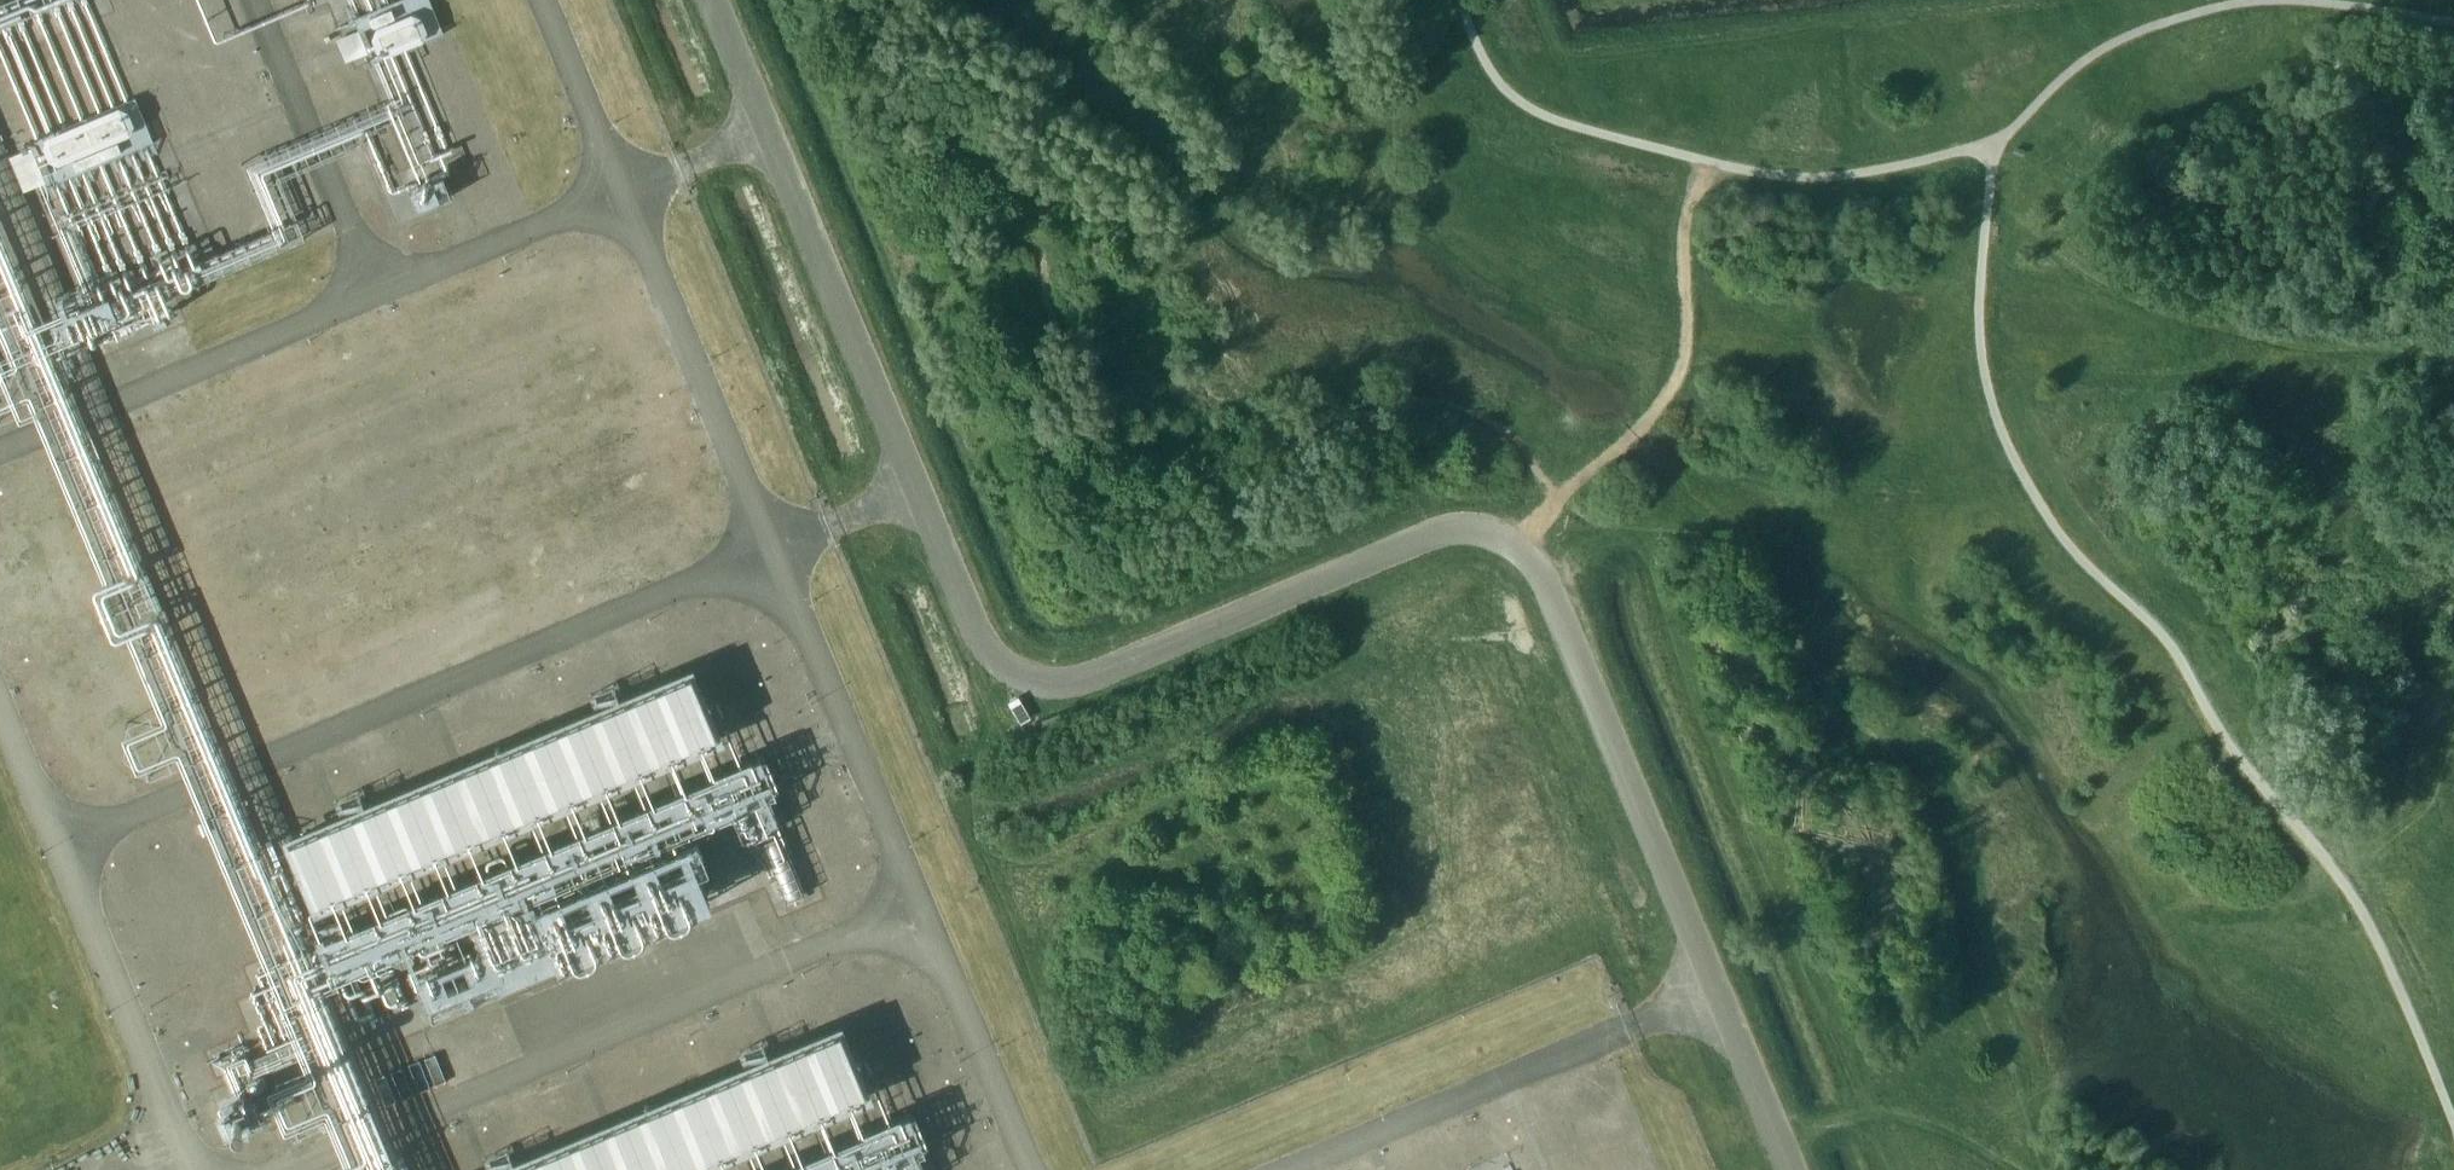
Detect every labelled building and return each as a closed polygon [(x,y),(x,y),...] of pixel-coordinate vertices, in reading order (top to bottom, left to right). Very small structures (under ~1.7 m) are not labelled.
[(450,31),(439,0),(405,0),(373,11),(388,53),(450,31)] [(376,51),(367,27),(344,36),(353,59),(376,51)] [(135,97),(29,141),(48,187),(154,142),(135,97)] [(0,213),(0,240),(8,237),(0,213)] [(718,682),(299,830),(352,978),(425,952),(446,1011),(743,905),(716,828),(751,815),(759,838),(798,824),(786,792),(793,789),(781,754),(771,758),(761,730),(738,738),(718,682)] [(1011,728),(1017,738),(1038,725),(1032,715),(1011,728)]
